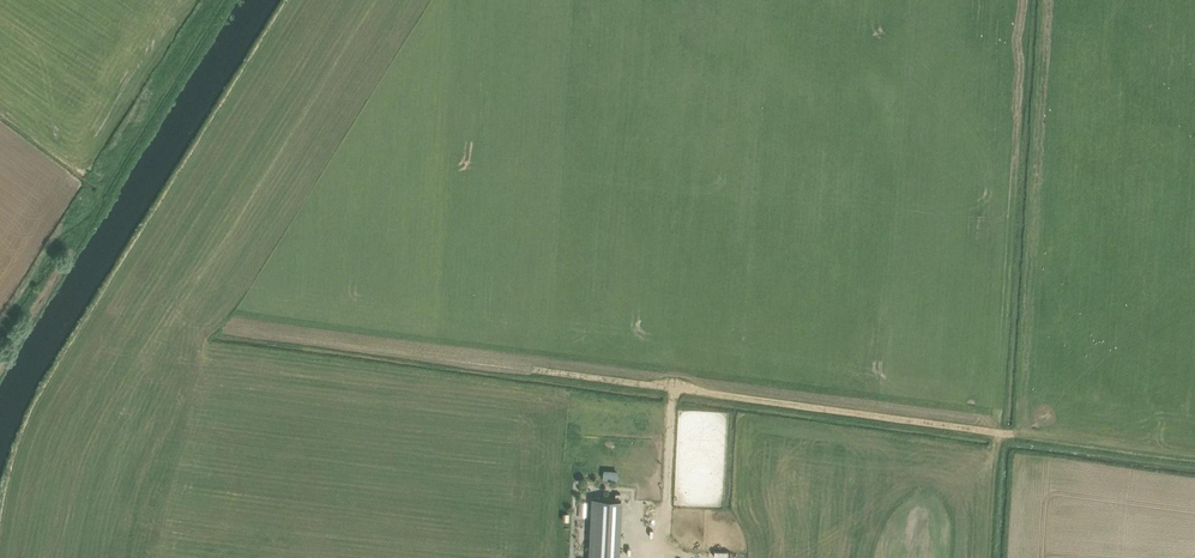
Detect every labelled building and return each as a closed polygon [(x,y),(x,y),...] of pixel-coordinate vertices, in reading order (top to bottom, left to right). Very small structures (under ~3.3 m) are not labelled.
[(621,499),(593,497),(590,557),(618,557),(621,499)]
